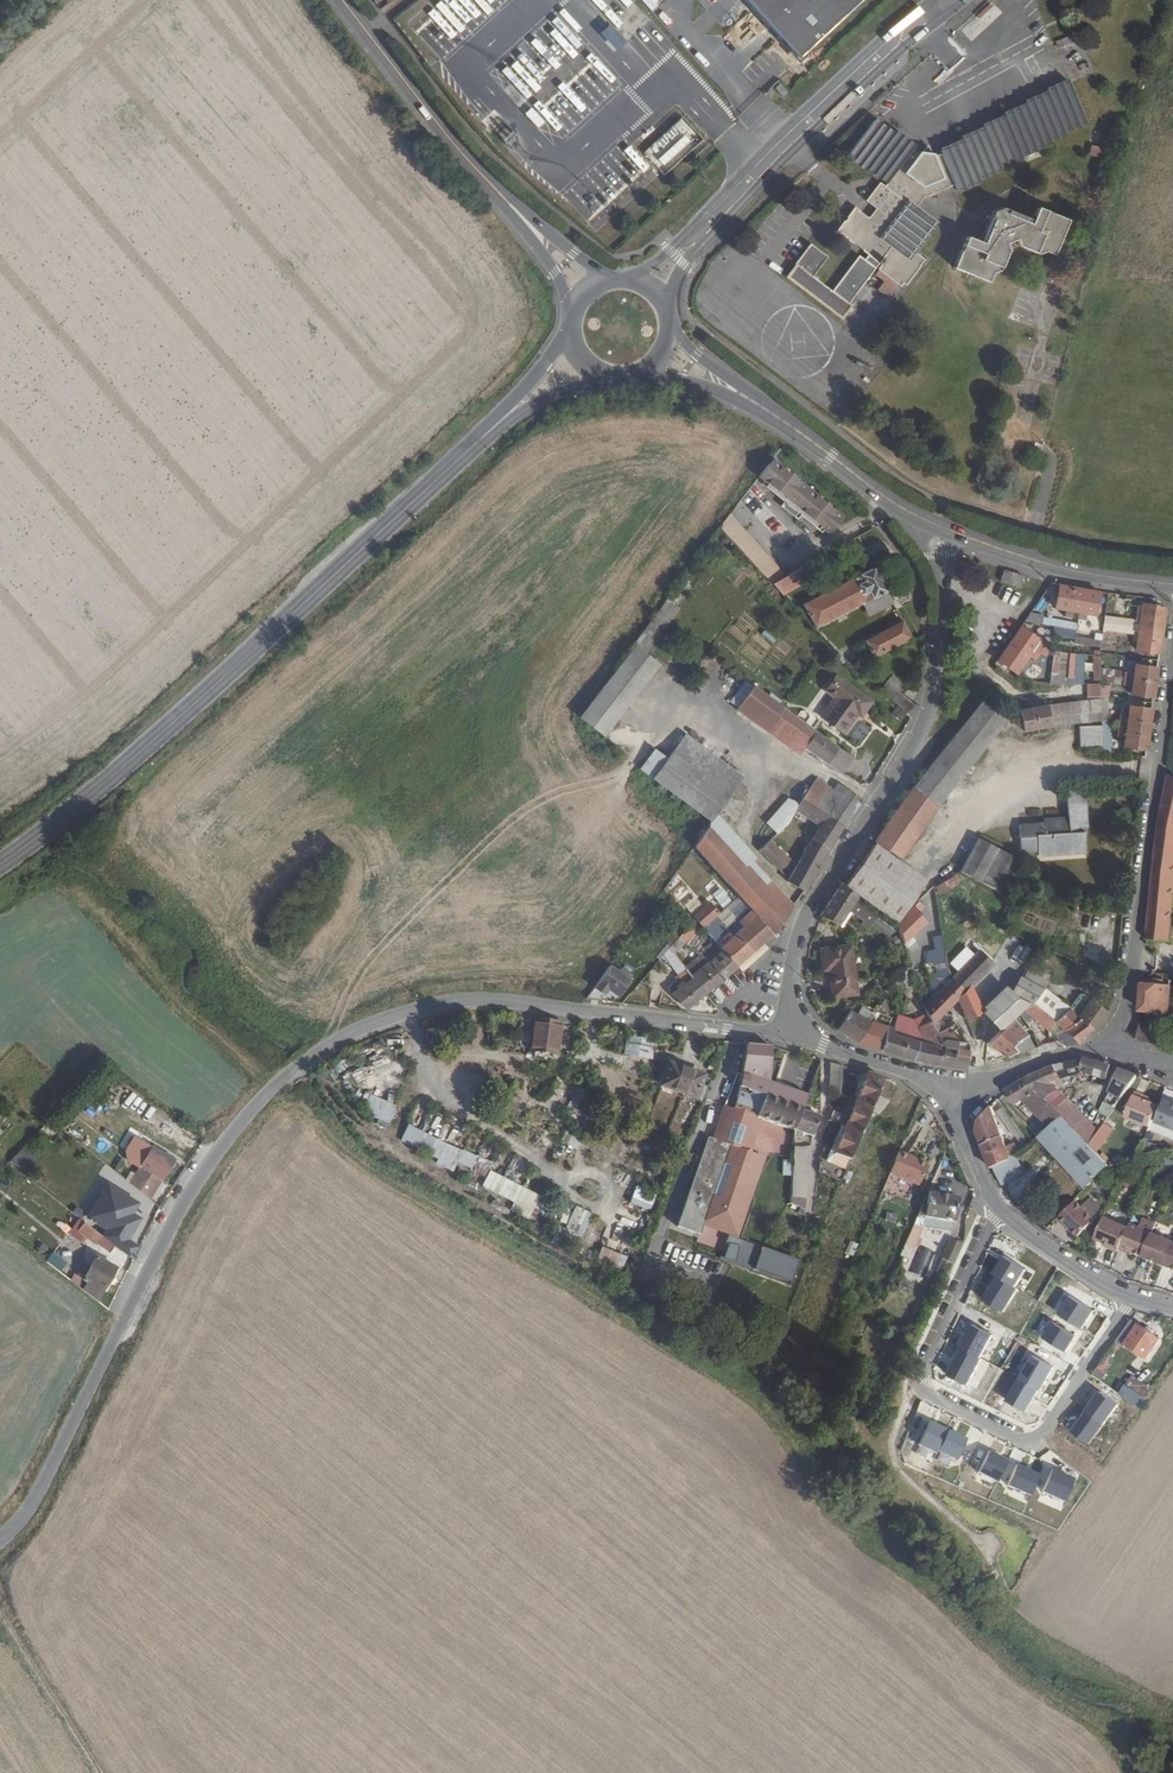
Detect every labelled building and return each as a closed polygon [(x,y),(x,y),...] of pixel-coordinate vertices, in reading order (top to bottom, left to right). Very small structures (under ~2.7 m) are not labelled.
[(863,0),(748,0),(801,57),(863,0)] [(965,140),(945,148),(947,152),(958,181),(961,190),(981,181),(981,178),(1004,168),(1003,165),(1025,156),(1024,154),(1045,144),(1044,142),(1067,133),(1065,130),(1088,121),(1069,79),(1050,87),(1052,90),(1027,101),(1028,104),(1008,112),(1009,115),(986,124),(988,127),(965,137),(965,140)] [(876,119),(849,154),(869,169),(871,167),(890,182),(887,185),(882,181),(869,198),(879,206),(883,210),(875,219),(871,216),(858,205),(849,216),(852,219),(849,222),(845,219),(838,230),(870,254),(881,263),(883,265),(881,268),(899,283),(903,279),(906,281),(927,257),(915,247),(936,223),(915,207),(905,199),(915,186),(896,171),(916,148),(917,146),(898,131),(896,133),(876,119)] [(922,154),(909,169),(922,180),(944,171),(938,156),(932,142),(922,154)] [(1100,157),(1103,148),(1093,145),(1090,153),(1100,157)] [(916,148),(896,171),(915,186),(905,199),(915,207),(926,194),(958,181),(947,152),(938,156),(944,171),(922,180),(909,169),(922,154),(916,148)] [(875,219),(883,210),(879,206),(871,216),(875,219)] [(993,212),(981,241),(969,235),(955,267),(989,282),(992,273),(1000,271),(1009,250),(1020,246),(1041,256),(1048,253),(1056,256),(1071,222),(1041,208),(1035,221),(1004,207),(993,212)] [(850,303),(881,263),(870,254),(866,259),(860,255),(833,290),(814,275),(829,256),(811,242),(796,263),(798,264),(789,276),(843,317),(852,305),(850,303)] [(766,481),(824,528),(829,532),(832,530),(843,517),(772,459),(760,476),(766,481)] [(763,483),(797,511),(804,516),(822,531),(824,528),(766,481),(763,483)] [(794,515),(800,521),(804,516),(797,511),(794,515)] [(721,527),(773,583),(788,575),(730,514),(720,527),(721,527)] [(816,559),(802,567),(804,570),(818,562),(816,559)] [(874,566),(804,602),(817,626),(864,602),(887,590),(874,566)] [(788,575),(773,583),(781,591),(808,577),(804,570),(802,567),(788,575)] [(1005,572),(1003,584),(1021,588),(1024,577),(1005,572)] [(1060,586),(1056,608),(1067,610),(1066,617),(1074,619),(1075,611),(1082,612),(1080,620),(1087,621),(1089,614),(1096,615),(1100,592),(1060,586)] [(864,602),(870,614),(893,602),(887,590),(864,602)] [(661,600),(627,642),(644,653),(646,651),(675,609),(665,602),(661,600)] [(1105,617),(1104,630),(1132,634),(1133,632),(1140,633),(1137,651),(1159,654),(1165,609),(1143,605),(1140,626),(1134,624),(1134,620),(1105,617)] [(1050,619),(1049,626),(1054,626),(1077,630),(1078,623),(1050,619)] [(865,640),(874,657),(911,638),(902,620),(865,640)] [(1102,645),(1103,633),(1077,630),(1054,626),(1053,633),(1075,637),(1074,642),(1102,645)] [(1021,627),(997,661),(1015,674),(1034,649),(1047,652),(1047,650),(1049,643),(1039,640),(1021,627)] [(840,653),(849,661),(859,656),(853,646),(840,653)] [(633,647),(580,718),(605,737),(658,665),(633,647)] [(1049,650),(1044,674),(1050,676),(1055,651),(1049,650)] [(1055,651),(1050,676),(1050,677),(1056,678),(1060,652),(1055,651)] [(1072,653),(1068,677),(1074,677),(1078,654),(1072,653)] [(1101,669),(1101,678),(1101,681),(1132,686),(1131,694),(1153,697),(1157,668),(1135,665),(1134,674),(1101,669)] [(896,676),(882,691),(908,715),(916,706),(904,696),(910,689),(896,676)] [(835,698),(821,717),(842,732),(856,713),(859,709),(864,712),(870,703),(836,677),(825,691),(835,698)] [(772,723),(847,777),(857,763),(785,708),(753,685),(745,696),(738,707),(768,729),(772,723)] [(1047,704),(1051,726),(1102,720),(1102,706),(1102,696),(1102,695),(1047,704)] [(981,701),(913,786),(938,806),(1006,722),(981,701)] [(1021,709),(1025,731),(1051,726),(1047,704),(1021,709)] [(1122,715),(1119,737),(1125,738),(1124,747),(1146,750),(1151,710),(1130,706),(1128,716),(1122,715)] [(1082,724),(1082,747),(1102,746),(1102,724),(1082,724)] [(685,734),(653,779),(712,821),(744,776),(685,734)] [(871,773),(857,763),(847,777),(861,787),(871,773)] [(1169,774),(1161,818),(1172,820),(1172,775),(1169,774)] [(803,797),(843,825),(861,799),(842,785),(832,778),(827,785),(818,778),(811,787),(808,784),(805,787),(808,789),(803,797)] [(1019,825),(1021,851),(1039,850),(1039,851),(1052,850),(1053,855),(1086,852),(1085,831),(1088,830),(1085,783),(1067,784),(1069,817),(1069,823),(1062,823),(1061,818),(1051,818),(1051,823),(1045,824),(1019,825)] [(913,786),(875,840),(900,858),(938,806),(913,786)] [(803,797),(789,818),(782,825),(788,830),(795,824),(802,811),(821,825),(806,850),(823,860),(843,825),(803,797)] [(1151,904),(1147,940),(1170,942),(1172,912),(1172,820),(1161,818),(1151,904)] [(708,863),(754,915),(772,934),(787,914),(709,826),(694,847),(708,863)] [(757,848),(779,869),(790,858),(768,838),(757,848)] [(979,838),(963,868),(1004,891),(1020,860),(979,838)] [(876,844),(847,885),(898,920),(926,880),(876,844)] [(694,847),(677,872),(688,884),(708,863),(694,847)] [(806,850),(787,881),(804,891),(823,860),(806,850)] [(664,890),(689,920),(692,917),(707,934),(710,931),(703,924),(717,912),(705,898),(702,900),(688,884),(677,872),(664,890)] [(936,885),(939,892),(958,882),(954,875),(936,885)] [(722,908),(732,901),(715,879),(705,886),(722,908)] [(842,883),(820,914),(838,924),(851,909),(860,916),(858,918),(863,922),(865,920),(885,936),(898,924),(843,884),(842,883)] [(920,898),(898,924),(903,942),(927,920),(917,910),(934,893),(934,887),(928,890),(920,898)] [(715,942),(722,950),(736,966),(737,965),(762,943),(772,934),(754,915),(731,936),(726,931),(715,942)] [(933,917),(942,976),(950,975),(947,968),(938,916),(933,917)] [(689,920),(693,924),(693,923),(708,940),(710,937),(707,934),(692,917),(689,920)] [(688,925),(678,937),(683,942),(694,930),(688,925)] [(678,937),(670,947),(674,953),(683,942),(678,937)] [(762,943),(737,965),(742,972),(767,949),(762,943)] [(820,948),(821,969),(828,969),(830,997),(853,995),(849,946),(820,948)] [(709,962),(722,978),(736,966),(722,950),(709,962)] [(950,966),(957,973),(952,979),(965,992),(970,987),(992,964),(978,950),(971,958),(969,955),(966,957),(969,960),(967,962),(956,951),(951,956),(956,960),(950,966)] [(708,962),(691,976),(704,993),(722,978),(708,962)] [(607,995),(611,990),(621,997),(634,980),(612,963),(594,987),(607,995)] [(676,991),(673,994),(686,1009),(704,993),(691,976),(687,970),(677,978),(681,984),(675,989),(676,991)] [(1023,976),(1045,989),(1047,981),(1027,970),(1023,976)] [(1023,976),(1013,994),(1029,1004),(1032,1001),(1045,989),(1023,976)] [(952,979),(925,1008),(928,1015),(932,1025),(938,1019),(957,999),(966,1020),(978,1014),(983,1012),(970,987),(965,992),(952,979)] [(1144,984),(1142,1011),(1168,1013),(1171,986),(1165,986),(1165,983),(1163,980),(1157,979),(1153,981),(1153,985),(1144,984)] [(1032,1001),(1041,1009),(1043,1011),(1054,1020),(1068,1009),(1045,989),(1032,1001)] [(1006,990),(983,1012),(1000,1031),(1019,1014),(1029,1004),(1013,994),(1006,990)] [(1074,1013),(1078,1016),(1095,1030),(1107,1012),(1090,1000),(1082,994),(1078,995),(1068,1008),(1074,1013)] [(1029,1004),(1019,1014),(1024,1022),(1031,1016),(1046,1029),(1053,1021),(1054,1020),(1043,1011),(1041,1014),(1039,1012),(1041,1009),(1032,1001),(1029,1004)] [(1068,1009),(1054,1020),(1053,1021),(1063,1031),(1078,1016),(1074,1013),(1068,1008),(1068,1009)] [(849,1010),(836,1029),(857,1043),(870,1022),(849,1010)] [(966,1020),(970,1029),(982,1024),(978,1014),(966,1020)] [(1000,1031),(987,1043),(1004,1057),(1017,1051),(1018,1053),(1027,1050),(1023,1039),(1026,1036),(1031,1049),(1037,1047),(1033,1036),(1029,1030),(1024,1022),(1019,1014),(1000,1031)] [(892,1033),(886,1031),(881,1049),(938,1066),(938,1064),(942,1047),(939,1039),(937,1036),(932,1025),(928,1015),(916,1020),(917,1021),(897,1015),(892,1033)] [(1063,1031),(1055,1033),(1058,1040),(1063,1038),(1070,1045),(1077,1043),(1095,1030),(1078,1016),(1063,1031)] [(536,1017),(531,1048),(557,1052),(561,1021),(536,1017)] [(932,1025),(937,1036),(949,1029),(947,1025),(946,1025),(938,1019),(932,1025)] [(881,1049),(886,1031),(884,1030),(884,1028),(870,1022),(857,1043),(881,1049)] [(1141,1023),(1139,1041),(1165,1046),(1168,1028),(1141,1023)] [(937,1036),(939,1039),(956,1042),(951,1031),(949,1029),(937,1036)] [(955,1049),(952,1066),(966,1068),(966,1067),(968,1052),(967,1044),(965,1043),(956,1042),(939,1039),(942,1047),(955,1049)] [(630,1042),(631,1058),(654,1056),(652,1040),(630,1042)] [(942,1047),(938,1064),(952,1066),(955,1049),(942,1047)] [(1054,1066),(1060,1079),(1083,1072),(1085,1058),(1054,1066)] [(1085,1058),(1083,1072),(1106,1078),(1111,1064),(1085,1058)] [(832,1063),(831,1089),(843,1094),(843,1066),(832,1063)] [(668,1064),(660,1087),(699,1102),(709,1079),(668,1064)] [(1054,1066),(1025,1079),(1052,1107),(1062,1096),(1049,1083),(1060,1079),(1054,1066)] [(1121,1067),(1104,1101),(1114,1106),(1137,1074),(1121,1067)] [(851,1111),(849,1116),(845,1115),(834,1110),(829,1120),(845,1127),(838,1143),(829,1164),(846,1171),(861,1133),(872,1106),(883,1078),(867,1072),(856,1099),(851,1111)] [(1030,1105),(1051,1126),(1063,1117),(1052,1107),(1025,1079),(1006,1089),(1012,1099),(1013,1100),(1015,1103),(1016,1105),(1022,1110),(1030,1105)] [(736,1087),(731,1111),(739,1113),(757,1118),(764,1096),(749,1091),(736,1087)] [(1126,1117),(1151,1127),(1159,1105),(1143,1099),(1144,1096),(1135,1093),(1126,1117)] [(364,1109),(391,1122),(398,1107),(371,1095),(364,1109)] [(764,1096),(757,1118),(793,1129),(799,1110),(801,1108),(795,1106),(764,1096)] [(1052,1107),(1063,1117),(1088,1143),(1098,1129),(1062,1096),(1052,1107)] [(1156,1123),(1172,1129),(1172,1103),(1165,1100),(1156,1123)] [(1104,1101),(1100,1110),(1109,1114),(1114,1106),(1104,1101)] [(799,1110),(793,1129),(793,1135),(800,1137),(802,1132),(812,1135),(818,1116),(806,1111),(808,1105),(802,1103),(801,1108),(799,1110)] [(978,1131),(992,1168),(996,1165),(1015,1153),(1016,1152),(1013,1144),(1005,1147),(992,1107),(980,1120),(978,1131)] [(731,1111),(723,1108),(713,1141),(708,1139),(681,1229),(704,1236),(709,1219),(715,1221),(717,1217),(739,1224),(760,1155),(748,1152),(758,1119),(757,1118),(739,1113),(731,1111)] [(999,1114),(1015,1136),(1021,1132),(1005,1110),(999,1114)] [(1041,1135),(1092,1184),(1110,1165),(1088,1143),(1063,1117),(1051,1126),(1041,1135)] [(456,1166),(486,1177),(492,1160),(407,1128),(400,1147),(456,1167),(456,1166)] [(819,1156),(818,1170),(842,1180),(846,1171),(829,1164),(838,1143),(834,1142),(831,1148),(824,1145),(819,1156)] [(792,1147),(792,1158),(804,1158),(810,1156),(810,1144),(804,1148),(792,1147)] [(136,1173),(158,1186),(175,1159),(153,1146),(136,1173)] [(898,1152),(889,1174),(918,1186),(928,1165),(898,1152)] [(1015,1153),(996,1165),(1004,1183),(1025,1172),(1015,1153)] [(804,1158),(792,1158),(791,1172),(807,1173),(810,1156),(804,1158)] [(529,1220),(541,1196),(491,1171),(482,1187),(514,1203),(510,1210),(529,1220)] [(807,1173),(791,1172),(790,1183),(805,1184),(807,1173)] [(805,1184),(790,1183),(789,1202),(801,1207),(798,1213),(804,1216),(804,1208),(806,1184),(805,1184)] [(651,1211),(656,1193),(636,1186),(630,1204),(651,1211)] [(110,1191),(106,1199),(114,1204),(119,1196),(110,1191)] [(923,1205),(918,1216),(923,1216),(954,1221),(957,1199),(928,1194),(926,1206),(923,1205)] [(1073,1203),(1055,1221),(1063,1228),(1064,1226),(1076,1238),(1093,1222),(1073,1203)] [(576,1206),(564,1234),(581,1241),(593,1214),(576,1206)] [(120,1208),(104,1237),(120,1250),(130,1258),(136,1250),(128,1243),(126,1240),(139,1219),(120,1208)] [(923,1216),(918,1216),(901,1255),(910,1259),(915,1249),(913,1248),(923,1226),(920,1224),(923,1216)] [(1109,1248),(1118,1252),(1119,1249),(1128,1228),(1105,1218),(1096,1239),(1104,1242),(1110,1245),(1109,1248)] [(78,1230),(96,1244),(99,1240),(108,1248),(110,1246),(118,1252),(120,1250),(104,1237),(89,1226),(82,1220),(79,1223),(82,1225),(78,1230)] [(1133,1252),(1140,1255),(1150,1233),(1130,1224),(1128,1228),(1119,1249),(1128,1253),(1130,1251),(1133,1252)] [(733,1233),(730,1242),(740,1242),(742,1236),(733,1233)] [(1172,1242),(1150,1233),(1139,1258),(1161,1267),(1171,1244),(1172,1242)] [(792,1283),(800,1260),(763,1245),(742,1236),(740,1242),(730,1242),(724,1257),(733,1261),(752,1267),(751,1270),(791,1285),(792,1283)] [(949,1239),(935,1272),(946,1277),(960,1244),(949,1239)] [(1172,1272),(1172,1245),(1171,1244),(1161,1267),(1172,1272)] [(602,1248),(598,1260),(624,1268),(628,1256),(602,1248)] [(53,1251),(46,1261),(60,1272),(68,1262),(53,1251)] [(83,1268),(78,1277),(88,1283),(84,1290),(98,1301),(116,1267),(96,1256),(88,1271),(83,1268)] [(1131,1320),(1102,1361),(1104,1363),(1121,1341),(1145,1358),(1158,1340),(1131,1320)] [(1133,1375),(1121,1394),(1142,1407),(1154,1388),(1133,1375)]
